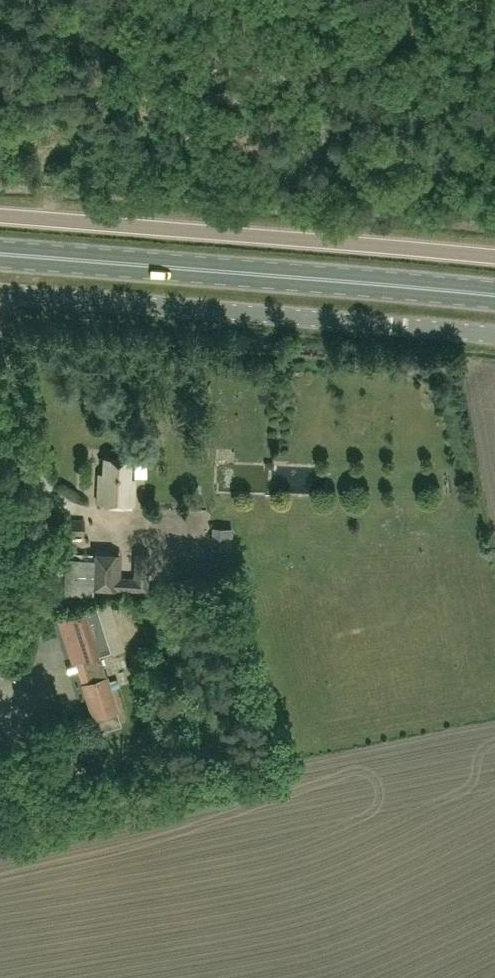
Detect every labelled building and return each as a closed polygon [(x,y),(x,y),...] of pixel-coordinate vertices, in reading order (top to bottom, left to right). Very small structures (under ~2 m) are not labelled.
[(97,472),(97,501),(133,502),(133,476),(129,476),(129,457),(103,457),(103,472),(97,472)] [(49,533),(84,534),(84,520),(49,519),(49,533)] [(232,526),(211,526),(210,555),(230,556),(232,526)] [(94,591),(121,591),(121,589),(148,590),(150,553),(135,553),(133,576),(121,576),(121,549),(93,549),(93,556),(65,556),(65,593),(94,593),(94,591)] [(94,716),(117,709),(106,675),(99,654),(111,650),(96,605),(67,615),(58,618),(73,663),(76,662),(94,716)] [(50,794),(41,787),(34,796),(43,803),(50,794)]
